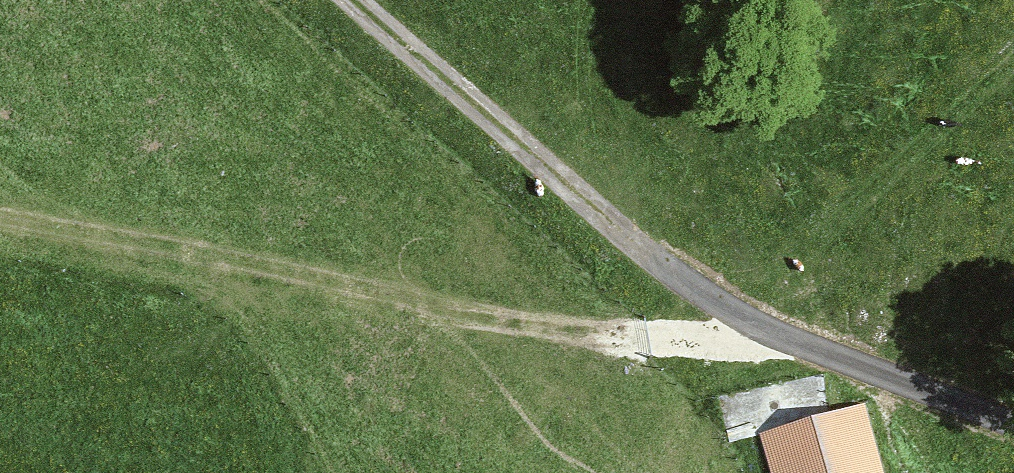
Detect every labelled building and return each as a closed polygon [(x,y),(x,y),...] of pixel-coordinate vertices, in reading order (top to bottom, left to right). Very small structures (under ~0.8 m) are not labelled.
[(756,442),(763,472),(883,472),(869,416),(756,442)]
